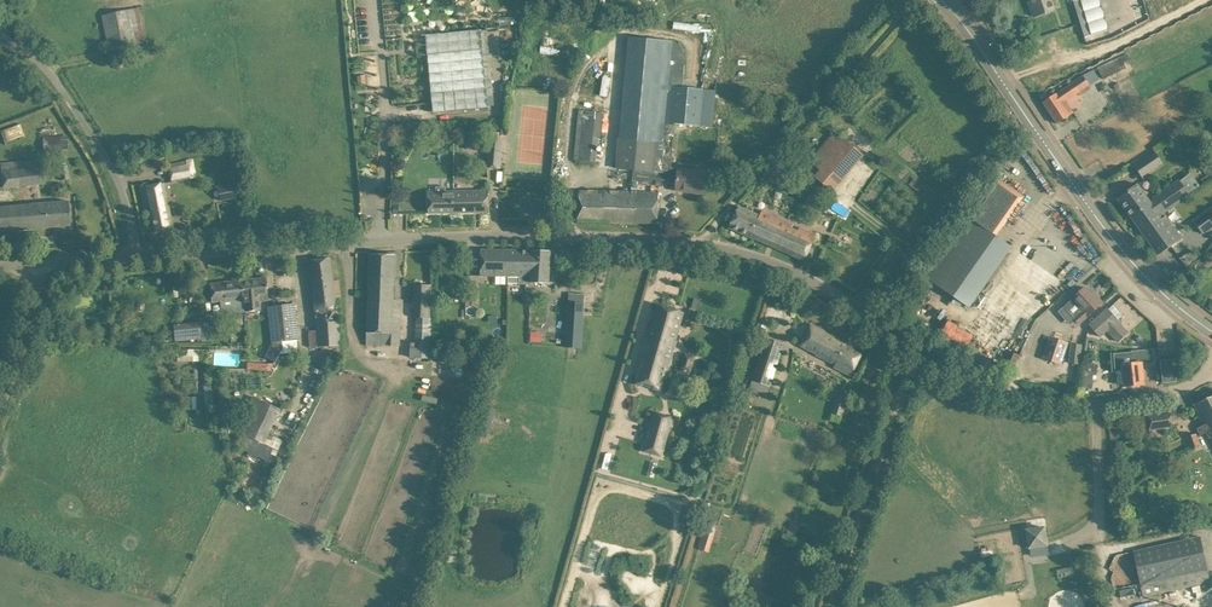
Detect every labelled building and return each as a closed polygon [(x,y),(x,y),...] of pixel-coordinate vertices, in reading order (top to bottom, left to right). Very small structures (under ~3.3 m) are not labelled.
[(1051,0),(1031,0),(1029,1),(1034,16),(1055,9),(1051,0)] [(1087,41),(1094,39),(1081,0),(1074,0),(1087,41)] [(146,40),(138,7),(102,15),(108,48),(135,43),(146,40)] [(674,30),(711,31),(711,24),(675,23),(674,30)] [(481,30),(426,35),(434,113),(489,108),(481,30)] [(566,56),(570,39),(544,33),(540,51),(566,56)] [(634,170),(632,183),(657,185),(663,186),(664,180),(672,86),(673,76),(669,76),(673,41),(631,37),(618,168),(634,170)] [(1129,58),(1126,54),(1097,68),(1103,79),(1126,68),(1123,61),(1129,58)] [(533,77),(551,80),(552,72),(534,69),(533,77)] [(1084,76),(1043,103),(1057,123),(1067,117),(1074,112),(1073,111),(1066,101),(1079,92),(1081,95),(1092,88),(1090,86),(1084,76)] [(715,90),(672,86),(664,180),(678,181),(677,190),(703,193),(705,171),(679,168),(679,169),(671,168),(675,125),(675,124),(675,123),(712,127),(713,109),(718,110),(719,100),(714,99),(715,90)] [(595,160),(598,137),(601,137),(603,113),(579,110),(574,159),(595,162),(595,160)] [(814,176),(833,192),(864,155),(835,130),(809,160),(820,169),(814,176)] [(467,148),(477,149),(478,132),(467,131),(467,148)] [(42,138),(44,152),(68,149),(66,135),(42,138)] [(503,142),(489,141),(487,167),(500,168),(503,142)] [(1145,160),(1151,170),(1163,162),(1156,152),(1145,160)] [(43,184),(42,168),(41,159),(0,162),(2,187),(20,186),(43,184)] [(168,164),(171,180),(194,176),(191,159),(168,164)] [(57,167),(61,180),(69,178),(66,165),(57,167)] [(1207,167),(1203,172),(1211,178),(1211,177),(1211,171),(1207,167)] [(1190,173),(1180,181),(1179,179),(1153,198),(1154,200),(1152,203),(1138,183),(1118,198),(1159,255),(1182,238),(1164,212),(1189,194),(1188,192),(1199,185),(1190,173)] [(996,178),(970,217),(927,278),(969,307),(1011,246),(997,236),(1024,197),(996,178)] [(164,182),(153,184),(141,186),(146,212),(149,211),(153,232),(172,228),(168,204),(166,205),(165,198),(167,197),(164,182)] [(236,182),(226,184),(229,198),(238,196),(236,182)] [(456,201),(456,190),(428,191),(428,201),(428,213),(454,212),(454,201),(456,201)] [(489,212),(489,190),(456,190),(456,201),(454,201),(454,212),(489,212)] [(579,190),(578,221),(658,223),(659,192),(579,190)] [(810,193),(804,204),(816,210),(817,208),(824,212),(829,204),(810,193)] [(70,225),(68,201),(0,207),(0,231),(70,225)] [(729,227),(775,248),(787,221),(762,210),(760,215),(738,206),(729,227)] [(1194,222),(1202,233),(1211,226),(1211,209),(1194,222)] [(787,221),(775,248),(804,260),(816,234),(787,221)] [(179,226),(180,234),(190,232),(188,224),(179,226)] [(509,250),(481,249),(481,275),(508,276),(509,276),(509,250)] [(508,284),(527,284),(528,267),(531,267),(532,250),(509,250),(509,276),(508,276),(508,284)] [(528,267),(527,284),(531,284),(531,283),(549,283),(551,250),(532,250),(531,267),(528,267)] [(1181,257),(1185,263),(1194,256),(1190,250),(1181,257)] [(371,254),(370,266),(369,345),(403,346),(403,309),(395,309),(396,254),(371,254)] [(316,324),(316,330),(308,330),(308,347),(338,346),(337,320),(334,298),(340,297),(338,280),(332,280),(329,257),(308,260),(316,324)] [(266,277),(238,280),(241,312),(247,311),(248,313),(258,312),(257,310),(260,309),(259,301),(268,300),(266,277)] [(241,312),(238,280),(210,284),(212,302),(221,301),(222,314),(241,312)] [(413,317),(417,317),(415,348),(410,348),(410,358),(429,359),(429,356),(429,344),(432,285),(414,285),(413,317)] [(1085,287),(1072,299),(1063,307),(1079,324),(1088,316),(1103,303),(1097,296),(1095,298),(1085,287)] [(1056,302),(1062,308),(1072,296),(1067,291),(1056,302)] [(466,292),(466,305),(476,305),(476,292),(466,292)] [(694,298),(691,308),(697,310),(700,300),(694,298)] [(567,301),(565,347),(582,348),(585,302),(567,301)] [(299,351),(294,303),(267,306),(272,344),(265,357),(275,362),(279,353),(280,353),(299,351)] [(658,305),(638,375),(635,384),(662,391),(684,312),(658,305)] [(1108,309),(1099,317),(1090,325),(1100,336),(1108,330),(1118,341),(1128,332),(1118,321),(1118,320),(1108,309)] [(949,320),(940,335),(963,350),(974,335),(949,320)] [(173,325),(174,341),(200,339),(199,323),(173,325)] [(834,367),(851,375),(864,351),(812,324),(801,346),(816,354),(835,365),(834,367)] [(532,333),(532,341),(540,342),(540,333),(532,333)] [(1042,358),(1061,364),(1069,342),(1049,336),(1042,358)] [(1071,343),(1069,363),(1080,364),(1083,344),(1071,343)] [(177,349),(177,361),(193,361),(193,349),(177,349)] [(1122,352),(1115,353),(1116,371),(1123,370),(1123,374),(1124,386),(1144,384),(1143,372),(1142,363),(1154,362),(1153,350),(1132,351),(1122,352)] [(779,358),(762,353),(753,380),(770,386),(779,358)] [(1175,358),(1160,360),(1163,383),(1177,381),(1175,358)] [(247,369),(267,371),(267,364),(247,362),(247,369)] [(1096,379),(1098,364),(1085,362),(1081,393),(1085,393),(1086,387),(1092,388),(1094,379),(1096,379)] [(834,405),(845,409),(849,398),(838,394),(834,405)] [(1206,432),(1211,429),(1211,396),(1194,404),(1203,425),(1197,428),(1199,435),(1206,432)] [(251,397),(235,431),(263,444),(279,410),(251,397)] [(483,404),(477,427),(488,431),(495,408),(483,404)] [(1181,410),(1171,411),(1147,415),(1149,430),(1173,427),(1172,420),(1182,419),(1181,410)] [(671,421),(655,417),(645,450),(662,455),(671,421)] [(1186,437),(1189,444),(1198,440),(1195,433),(1186,437)] [(1198,440),(1189,444),(1191,450),(1200,446),(1198,440)] [(705,524),(702,532),(713,535),(716,528),(705,524)] [(1045,527),(1027,530),(1030,547),(1047,545),(1045,527)] [(1141,584),(1143,597),(1210,581),(1207,569),(1200,536),(1134,551),(1141,584)] [(442,537),(439,548),(447,551),(450,540),(450,539),(442,537)] [(1119,591),(1120,597),(1134,594),(1133,588),(1119,591)]
